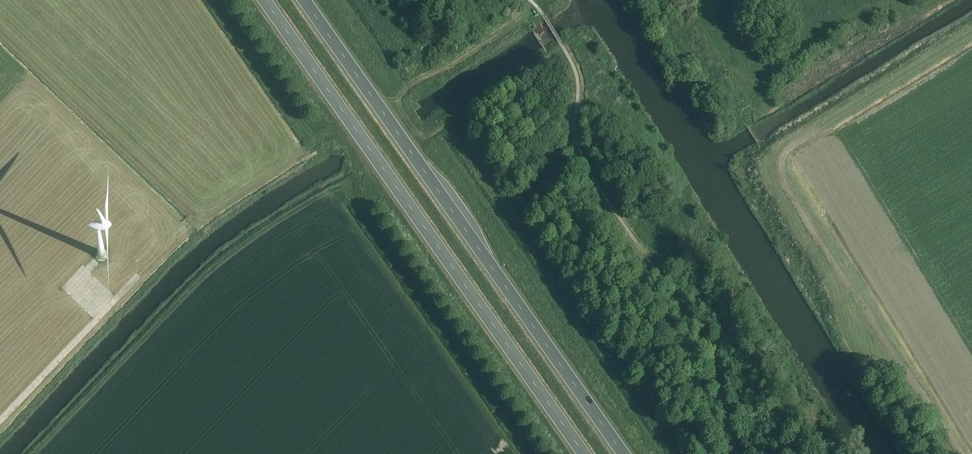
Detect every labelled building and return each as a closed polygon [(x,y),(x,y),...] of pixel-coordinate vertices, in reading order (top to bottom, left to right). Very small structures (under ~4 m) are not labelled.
[(106,256),(106,255),(106,254),(106,253),(105,253),(105,252),(104,252),(104,251),(102,251),(101,251),(100,251),(99,251),(99,252),(98,253),(98,254),(97,255),(98,256),(98,257),(99,258),(99,259),(100,259),(101,259),(102,259),(104,259),(104,258),(105,258),(105,257),(106,256)]
